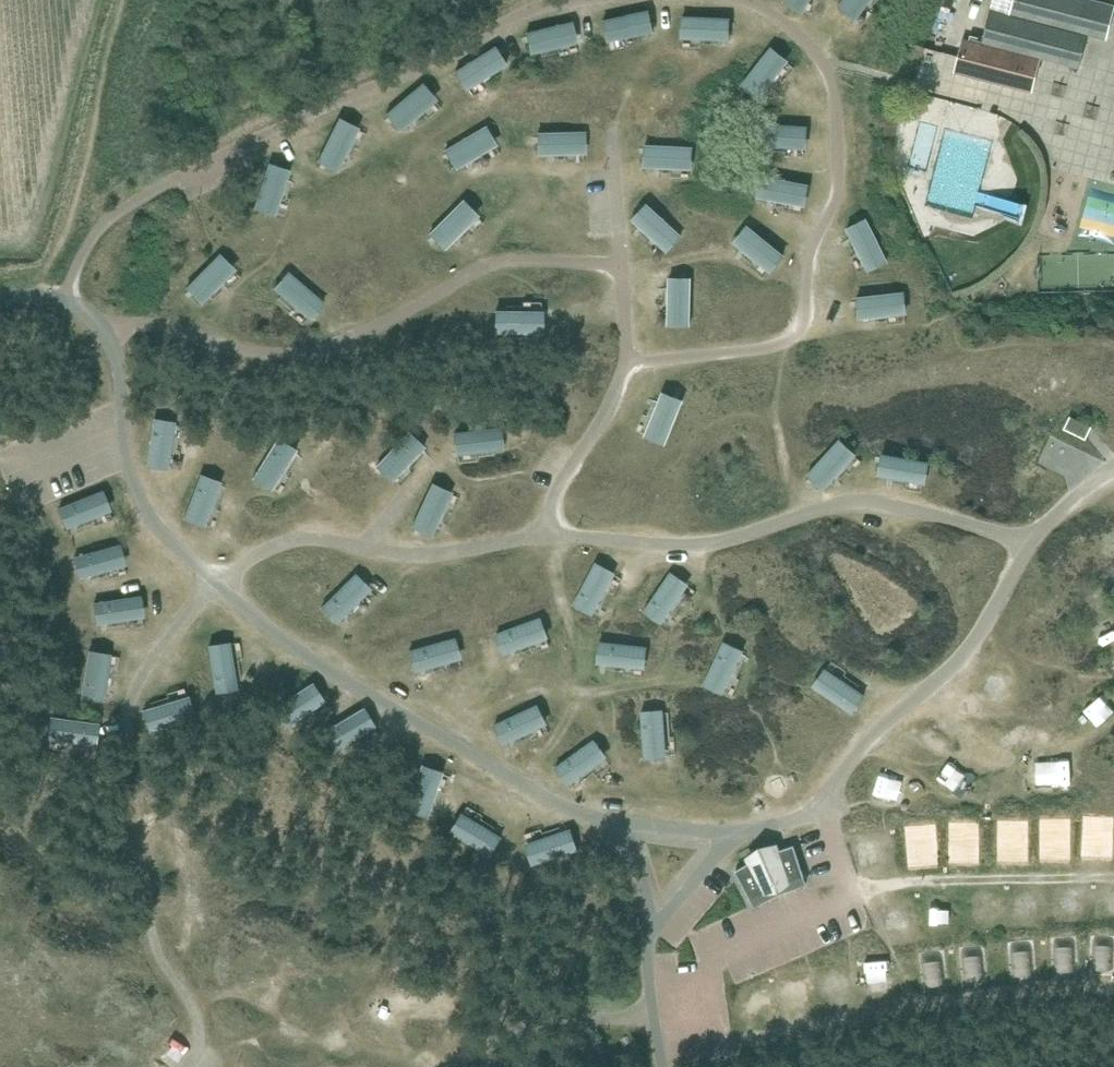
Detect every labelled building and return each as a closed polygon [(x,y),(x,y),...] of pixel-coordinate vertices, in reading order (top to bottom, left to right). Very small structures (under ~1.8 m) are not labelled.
[(783,9),(803,20),(815,0),(788,0),(783,9)] [(839,12),(855,24),(874,0),(848,0),(839,12)] [(954,73),(1031,93),(1040,59),(1079,68),(1087,35),(1106,40),(1113,8),(1113,7),(1086,0),(1014,0),(1010,17),(991,12),(990,12),(982,44),(981,46),(962,41),(954,73)] [(990,12),(991,12),(1010,17),(1014,0),(993,0),(990,12)] [(602,25),(606,46),(651,38),(647,17),(602,25)] [(682,22),(681,43),(728,46),(729,25),(682,22)] [(525,36),(530,58),(576,47),(572,26),(525,36)] [(757,103),(788,65),(772,52),(741,90),(757,103)] [(454,77),(465,95),(506,70),(495,53),(454,77)] [(420,91),(386,120),(398,134),(433,105),(420,91)] [(339,124),(318,169),(338,179),(359,134),(339,124)] [(806,133),(759,130),(758,150),(804,153),(806,133)] [(483,132),(444,157),(455,174),(495,149),(483,132)] [(538,139),(538,158),(584,157),(584,137),(538,139)] [(690,175),(691,154),(644,152),(643,173),(690,175)] [(254,215),(274,222),(288,177),(267,171),(254,215)] [(808,190),(760,181),(756,201),(805,210),(808,190)] [(461,206),(429,240),(444,255),(476,221),(461,206)] [(667,257),(682,240),(646,209),(631,225),(667,257)] [(865,226),(847,235),(867,275),(885,266),(865,226)] [(746,235),(732,250),(768,279),(781,263),(746,235)] [(197,305),(232,274),(221,261),(186,293),(197,305)] [(287,278),(274,292),(307,322),(320,308),(287,278)] [(687,329),(689,282),(669,282),(668,328),(687,329)] [(859,300),(860,321),(907,318),(906,297),(859,300)] [(664,449),(683,403),(664,395),(645,441),(664,449)] [(1070,417),(1065,427),(1086,437),(1091,427),(1070,417)] [(175,425),(152,421),(143,469),(166,473),(175,425)] [(408,432),(375,467),(395,485),(427,451),(408,432)] [(453,434),(454,456),(502,453),(501,432),(453,434)] [(275,442),(252,481),(274,494),(297,455),(275,442)] [(854,460),(838,446),(808,479),(824,493),(854,460)] [(882,458),(879,479),(924,487),(928,467),(882,458)] [(223,486),(199,476),(179,524),(203,534),(223,486)] [(431,540),(454,496),(435,486),(412,531),(431,540)] [(104,491),(57,509),(66,533),(113,515),(104,491)] [(119,544),(73,556),(80,581),(126,569),(119,544)] [(616,576),(590,562),(568,600),(595,615),(616,576)] [(668,570),(639,608),(661,625),(690,588),(668,570)] [(354,573),(318,606),(337,627),(373,593),(354,573)] [(140,597),(92,603),(95,629),(144,623),(140,597)] [(540,612),(492,631),(503,658),(550,639),(540,612)] [(454,632),(401,647),(410,678),(462,663),(454,632)] [(640,672),(645,645),(597,636),(592,663),(640,672)] [(742,650),(717,638),(695,686),(721,697),(742,650)] [(228,642),(207,646),(215,696),(237,692),(228,642)] [(111,656),(88,652),(79,701),(102,705),(111,656)] [(824,667),(808,686),(845,715),(861,696),(824,667)] [(324,706),(311,686),(275,709),(287,729),(324,706)] [(196,720),(189,697),(142,710),(148,733),(196,720)] [(538,703),(491,721),(501,746),(548,727),(538,703)] [(665,706),(638,708),(641,758),(668,756),(665,706)] [(375,730),(363,709),(320,734),(323,739),(332,755),(342,749),(375,730)] [(100,725),(51,718),(48,741),(97,748),(100,725)] [(592,736),(553,762),(566,782),(606,757),(592,736)] [(446,774),(422,766),(411,797),(405,813),(416,817),(429,822),(446,774)] [(505,840),(459,816),(448,837),(494,861),(505,840)] [(572,833),(526,845),(532,868),(578,856),(572,833)] [(752,861),(735,871),(751,900),(752,900),(755,905),(776,894),(783,891),(805,884),(803,878),(804,877),(794,845),(776,851),(774,846),(765,849),(766,851),(759,854),(758,852),(749,856),(752,861)]
